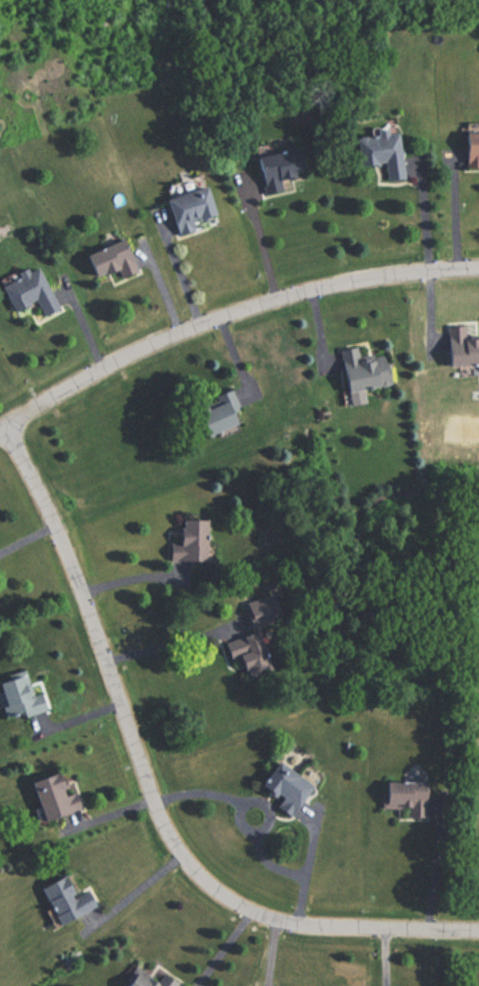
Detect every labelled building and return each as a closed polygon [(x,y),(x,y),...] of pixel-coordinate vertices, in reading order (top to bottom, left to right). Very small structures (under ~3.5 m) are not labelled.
[(394,133),(353,139),(357,167),(381,164),(384,182),(401,179),(394,133)] [(459,170),(478,169),(478,133),(458,134),(459,170)] [(253,158),(258,187),(300,179),(295,150),(253,158)] [(215,222),(204,185),(160,200),(172,237),(215,222)] [(117,279),(134,271),(121,239),(79,258),(89,281),(113,270),(117,279)] [(33,304),(39,317),(55,310),(39,270),(0,286),(0,290),(10,313),(33,304)] [(443,364),(478,364),(478,339),(475,339),(475,322),(443,322),(443,364)] [(392,386),(389,342),(336,346),(339,390),(392,386)] [(236,409),(228,388),(187,402),(199,436),(233,424),(229,412),(236,409)] [(204,520),(171,519),(171,560),(203,560),(204,520)] [(242,677),(270,668),(258,630),(220,641),(228,666),(238,663),(242,677)] [(25,669),(0,678),(0,707),(5,721),(39,708),(25,669)] [(289,813),(308,786),(273,761),(254,787),(289,813)] [(24,779),(37,821),(80,808),(72,779),(59,783),(55,770),(24,779)] [(405,809),(405,817),(425,817),(425,782),(378,781),(378,809),(405,809)] [(54,925),(97,905),(87,885),(71,893),(62,874),(36,886),(54,925)] [(177,981),(153,963),(147,970),(136,961),(118,985),(173,985),(177,981)]
